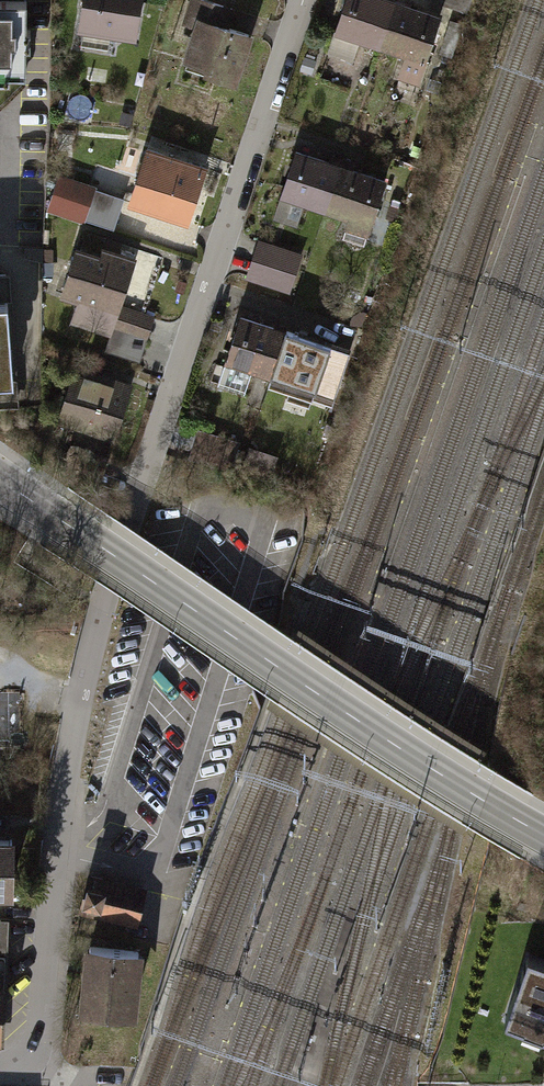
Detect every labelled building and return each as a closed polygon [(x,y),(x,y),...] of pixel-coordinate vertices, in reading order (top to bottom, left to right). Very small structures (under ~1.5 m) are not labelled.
[(3,103),(27,78),(27,0),(0,0),(0,106),(3,103)] [(76,29),(133,38),(139,0),(81,0),(76,29)] [(180,24),(192,28),(181,62),(220,75),(217,82),(235,87),(253,36),(227,27),(233,9),(207,0),(188,0),(180,24)] [(417,86),(441,17),(414,7),(392,0),(344,0),(326,53),(352,61),(358,43),(403,58),(397,79),(417,86)] [(207,167),(145,147),(125,206),(187,227),(207,167)] [(279,197),(325,212),(340,166),(295,151),(279,197)] [(387,182),(340,166),(325,212),(345,219),(342,228),(368,237),(387,182)] [(87,217),(100,180),(61,167),(48,203),(87,217)] [(75,322),(103,330),(110,308),(129,245),(101,237),(99,244),(76,237),(60,292),(82,299),(75,322)] [(244,280),(288,294),(301,253),(258,239),(244,280)] [(24,403),(22,338),(36,337),(34,254),(0,251),(0,397),(24,403)] [(148,319),(110,308),(103,330),(99,346),(137,357),(148,319)] [(224,362),(269,377),(284,333),(239,318),(224,362)] [(269,377),(315,393),(330,349),(284,333),(269,377)] [(116,379),(78,366),(58,421),(113,441),(135,380),(118,374),(116,379)] [(17,890),(18,839),(0,839),(0,890),(17,890)] [(110,875),(108,884),(87,878),(79,910),(138,925),(148,885),(110,875)] [(7,1043),(9,921),(0,920),(0,1043),(7,1043)] [(144,947),(85,941),(78,1008),(138,1014),(144,947)] [(508,1018),(543,1032),(543,964),(530,959),(508,1018)]
